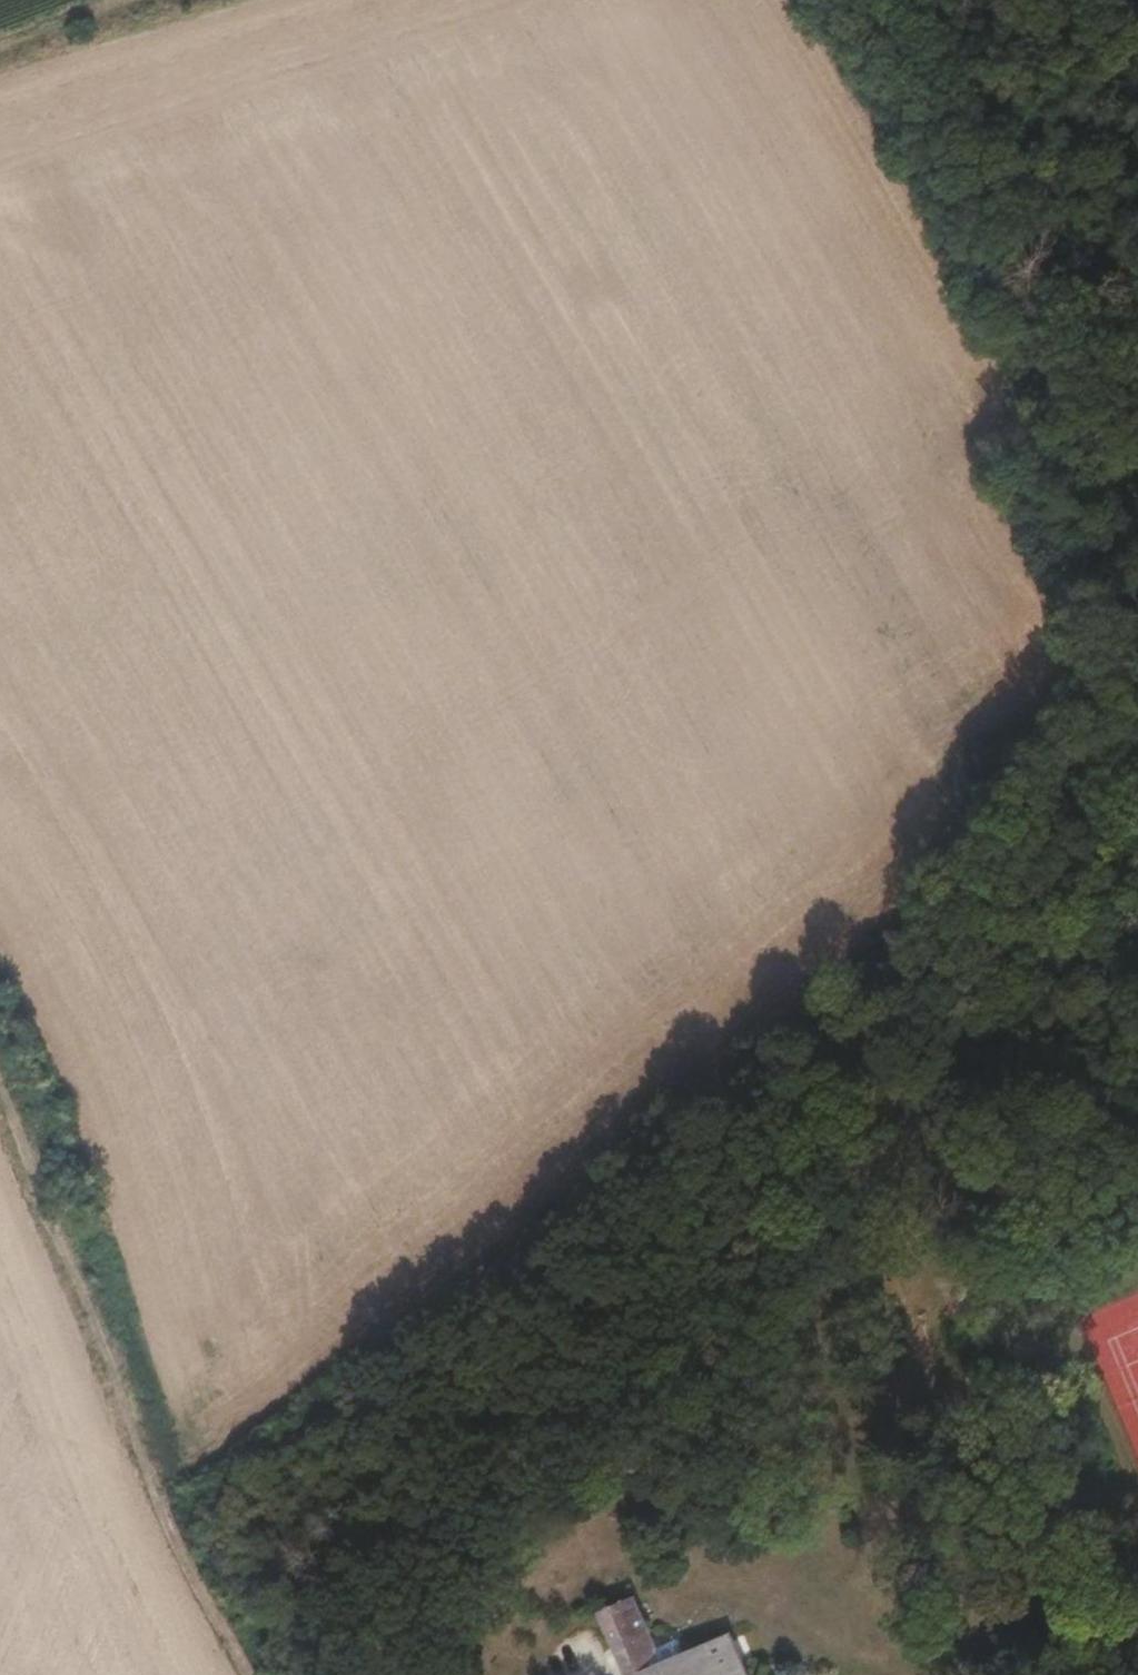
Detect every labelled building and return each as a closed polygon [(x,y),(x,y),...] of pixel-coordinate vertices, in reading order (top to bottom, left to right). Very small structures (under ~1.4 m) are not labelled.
[(761,1674),(739,1628),(671,1659),(640,1592),(604,1609),(635,1674),(760,1674),(761,1674)]
